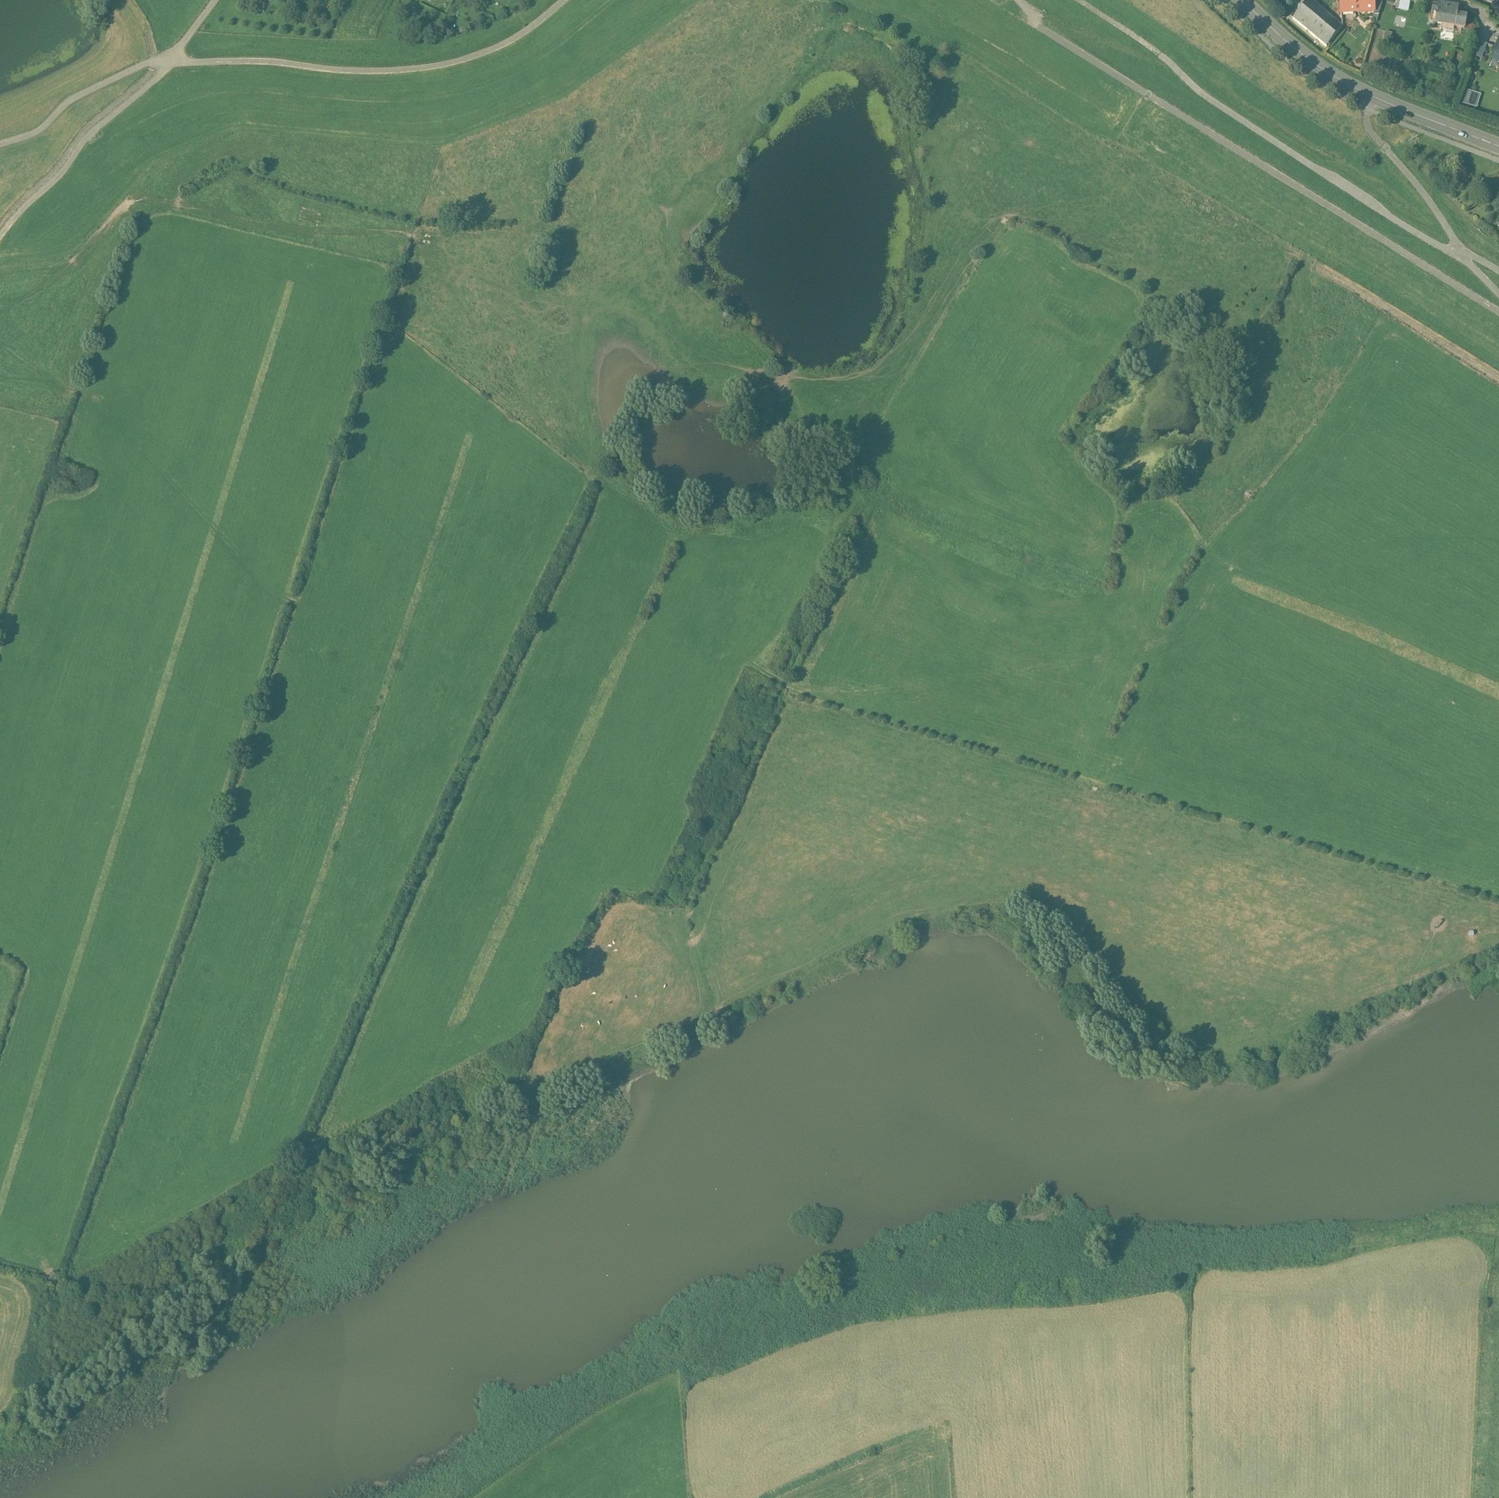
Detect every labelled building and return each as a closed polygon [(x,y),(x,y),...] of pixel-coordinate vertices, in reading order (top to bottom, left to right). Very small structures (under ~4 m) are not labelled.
[(1304,5),(1293,18),(1326,46),(1343,27),(1311,0),(1308,0),(1304,5)] [(1341,14),(1373,11),(1374,11),(1373,1),(1373,0),(1340,0),(1341,14)] [(1383,0),(1373,1),(1374,11),(1373,11),(1373,15),(1378,15),(1383,0)] [(1458,7),(1434,3),(1430,22),(1443,25),(1443,23),(1455,25),(1454,27),(1465,28),(1466,18),(1456,16),(1458,7)] [(1476,56),(1481,58),(1486,43),(1480,41),(1476,56)] [(1477,104),(1480,94),(1468,91),(1466,100),(1477,104)]
